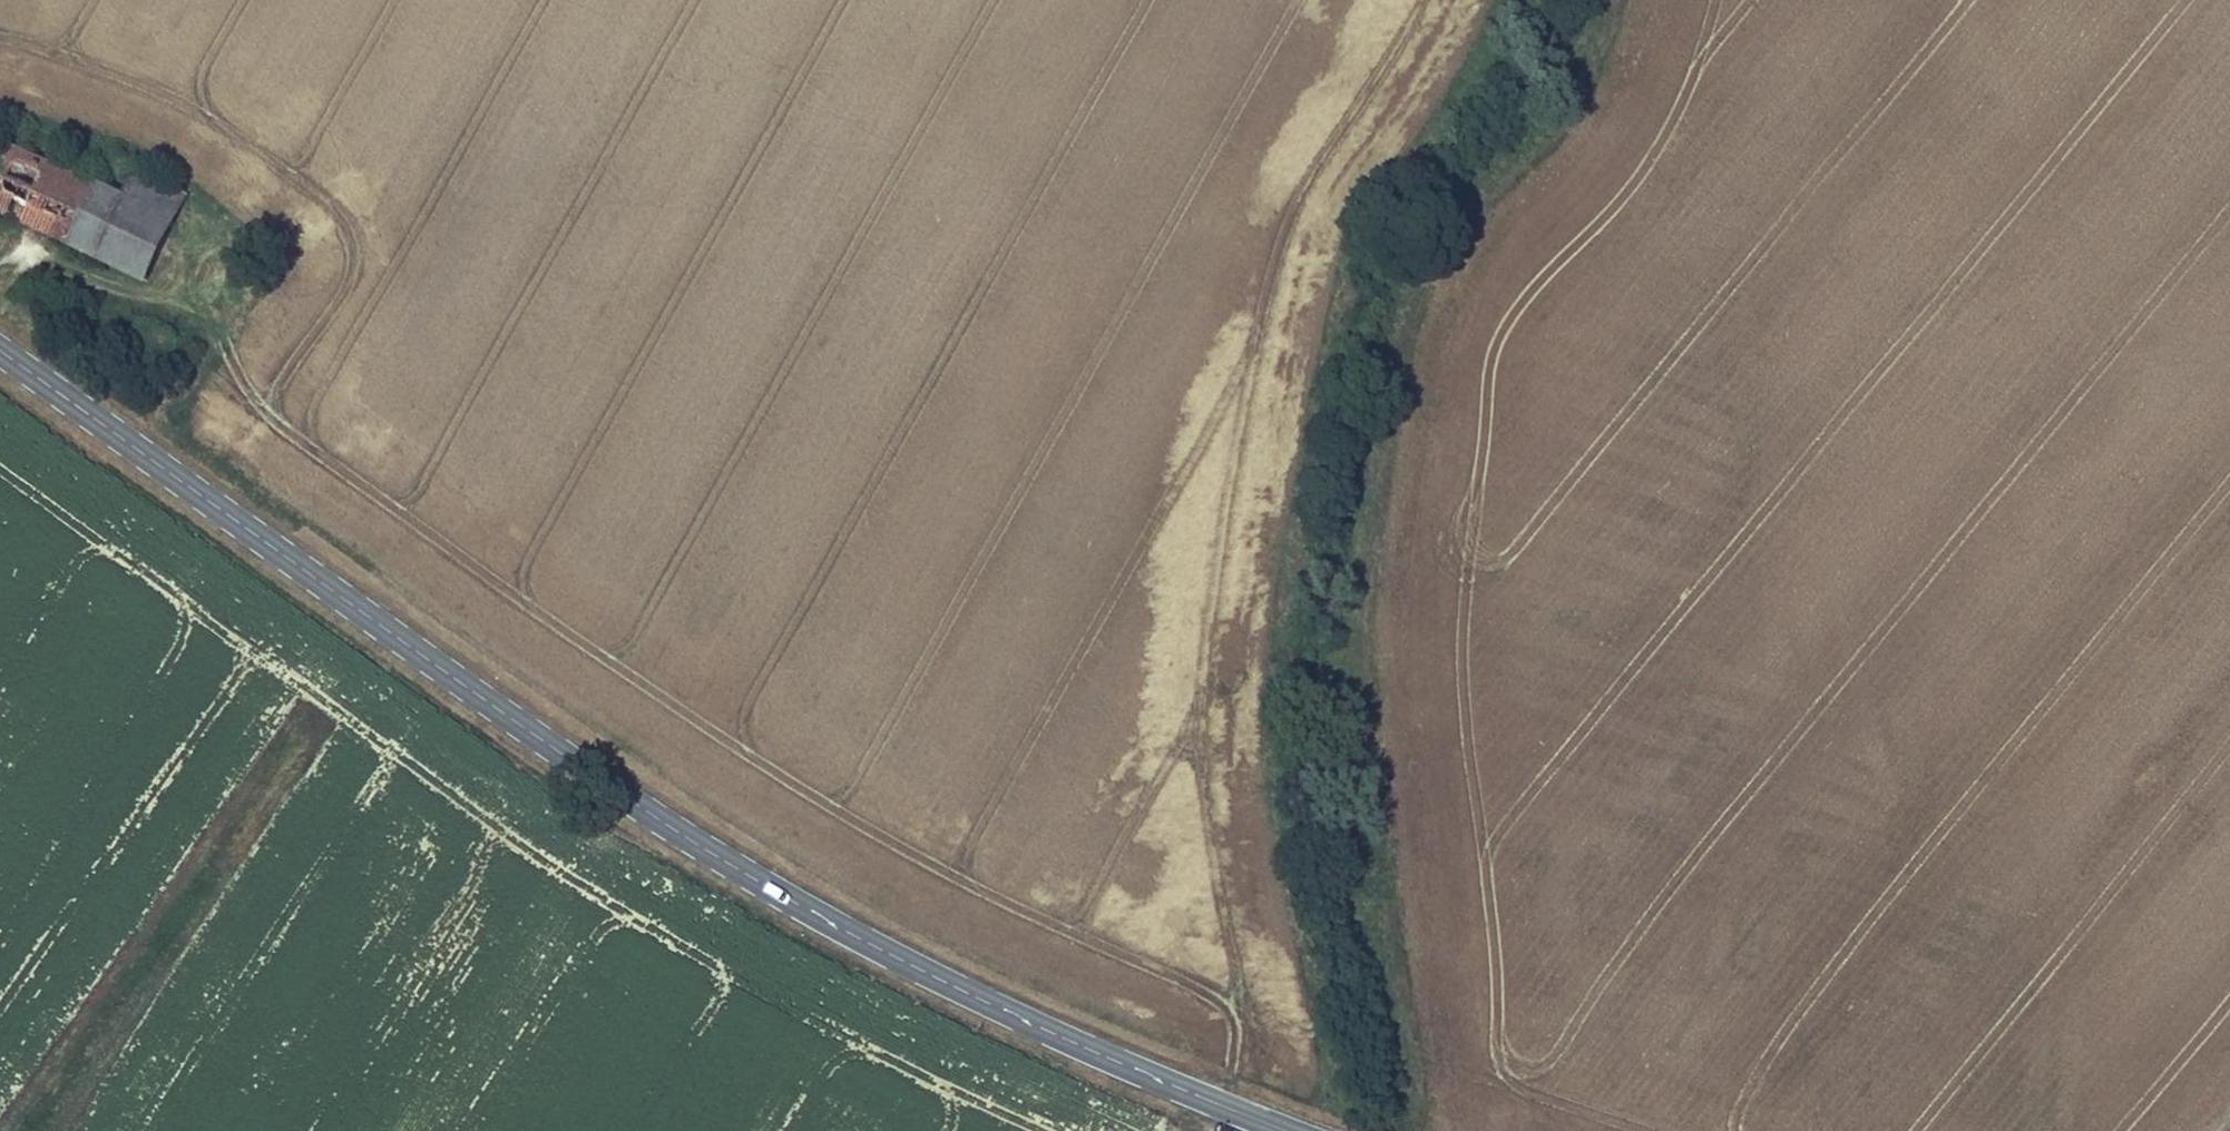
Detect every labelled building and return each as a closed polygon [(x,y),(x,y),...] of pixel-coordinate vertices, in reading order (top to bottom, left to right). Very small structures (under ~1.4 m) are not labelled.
[(0,142),(0,198),(54,222),(47,234),(93,256),(118,198),(0,142)] [(184,198),(131,171),(118,198),(93,256),(144,281),(184,198)] [(0,198),(0,214),(47,234),(54,222),(0,198)]
